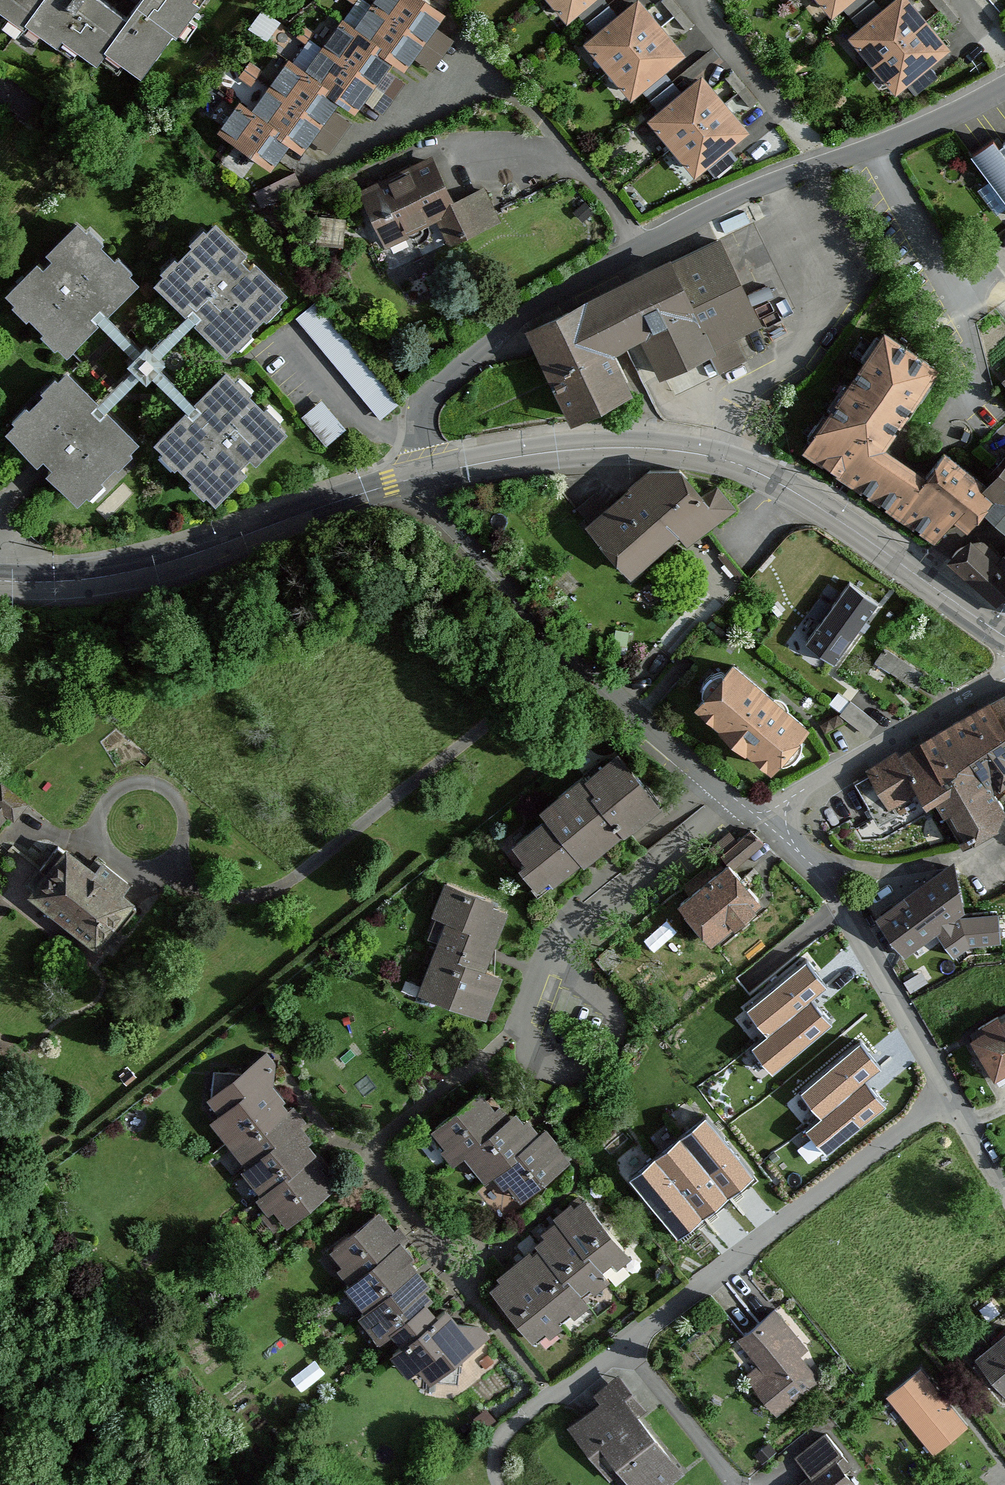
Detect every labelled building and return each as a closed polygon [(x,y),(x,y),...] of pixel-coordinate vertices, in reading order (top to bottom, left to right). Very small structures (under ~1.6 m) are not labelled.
[(24,27),(27,23),(56,44),(61,38),(98,63),(106,52),(141,76),(172,33),(176,35),(199,2),(196,0),(138,0),(126,16),(104,0),(0,0),(0,10),(24,27)] [(412,69),(416,63),(433,74),(457,41),(438,27),(447,14),(428,0),(377,0),(356,30),(412,69)] [(567,27),(599,0),(545,0),(567,27)] [(630,103),(687,57),(639,0),(638,0),(582,46),(630,103)] [(832,11),(845,0),(823,0),(832,11)] [(896,88),(944,48),(904,0),(900,0),(854,38),(896,88)] [(943,0),(930,0),(951,25),(959,18),(943,0)] [(262,5),(250,22),(265,32),(277,15),(262,5)] [(305,73),(362,113),(374,122),(412,69),(356,30),(342,21),(305,73)] [(251,113),(293,142),(326,165),(362,113),(305,73),(287,61),(251,113)] [(646,122),(694,180),(750,134),(702,77),(646,122)] [(239,105),(219,134),(273,172),(293,142),(251,113),(239,105)] [(973,155),(1004,198),(1004,142),(999,147),(993,139),(973,155)] [(432,160),(362,193),(387,244),(440,219),(451,241),(496,220),(482,189),(452,203),(432,160)] [(294,172),(254,191),(261,206),(301,187),(294,172)] [(593,211),(585,202),(576,210),(584,219),(593,211)] [(78,221),(8,293),(71,354),(97,326),(106,318),(141,282),(78,221)] [(287,295),(215,225),(156,285),(190,318),(196,325),(227,355),(287,295)] [(620,286),(646,341),(662,373),(710,350),(720,371),(744,360),(733,338),(758,326),(717,240),(620,286)] [(646,341),(620,286),(530,330),(572,416),(626,390),(610,358),(646,341)] [(196,325),(190,318),(152,354),(146,348),(141,353),(106,318),(97,326),(133,363),(126,370),(131,374),(99,406),(107,414),(140,382),(146,389),(152,382),(186,415),(195,406),(162,373),(167,369),(159,361),(196,325)] [(991,491),(987,488),(944,453),(925,478),(880,447),(935,367),(885,334),(806,449),(936,538),(956,515),(965,522),(980,504),(991,491)] [(186,415),(157,445),(219,505),(291,431),(229,371),(195,406),(186,415)] [(67,373),(9,432),(46,467),(84,505),(141,447),(107,414),(99,406),(67,373)] [(330,439),(350,423),(326,393),(306,410),(330,439)] [(1004,527),(1004,468),(1002,471),(997,467),(988,477),(993,481),(987,488),(991,491),(980,504),(1004,527)] [(650,470),(590,524),(631,571),(677,532),(686,544),(733,508),(717,488),(702,496),(680,469),(650,470)] [(998,560),(989,548),(981,542),(972,543),(963,546),(957,551),(953,555),(952,559),(953,563),(980,582),(980,584),(999,600),(1004,595),(1004,554),(998,560)] [(877,602),(849,581),(805,642),(834,662),(877,602)] [(924,674),(885,648),(875,661),(915,687),(924,674)] [(733,665),(698,707),(769,768),(805,726),(733,665)] [(850,697),(838,688),(830,699),(842,708),(850,697)] [(928,804),(936,799),(962,844),(988,829),(990,832),(996,828),(994,825),(1003,807),(991,788),(1004,778),(1004,696),(990,704),(952,726),(923,744),(901,758),(893,757),(872,771),(853,783),(875,819),(895,807),(892,802),(917,788),(928,804)] [(875,720),(850,701),(840,714),(865,733),(875,720)] [(586,778),(628,834),(666,806),(623,750),(586,778)] [(551,822),(584,867),(628,834),(586,778),(542,811),(551,822)] [(0,784),(0,841),(28,804),(1,783),(0,784)] [(551,822),(514,849),(547,895),(584,867),(551,822)] [(750,830),(725,851),(736,864),(762,842),(750,830)] [(67,846),(28,899),(101,954),(141,902),(67,846)] [(729,863),(680,903),(710,940),(759,900),(729,863)] [(955,872),(882,917),(911,959),(926,947),(946,976),(975,959),(955,872)] [(510,906),(444,884),(426,937),(439,941),(420,999),(491,1023),(506,979),(487,973),(510,906)] [(812,995),(827,983),(806,956),(747,1005),(767,1030),(812,995)] [(772,1068),(832,1021),(812,995),(767,1030),(752,1043),(772,1068)] [(997,1091),(1004,1086),(1004,1022),(969,1043),(997,1091)] [(866,1078),(881,1065),(861,1039),(801,1088),(821,1113),(866,1078)] [(263,1063),(201,1101),(281,1231),(343,1193),(263,1063)] [(826,1151),(886,1102),(866,1078),(821,1113),(806,1125),(826,1151)] [(482,1093),(435,1135),(525,1204),(576,1162),(550,1129),(482,1093)] [(680,1134),(728,1193),(754,1173),(705,1114),(680,1134)] [(680,1134),(655,1155),(703,1214),(728,1193),(680,1134)] [(655,1155),(630,1175),(678,1234),(703,1214),(655,1155)] [(585,1199),(490,1290),(545,1347),(640,1256),(585,1199)] [(384,1208),(331,1256),(395,1373),(438,1389),(492,1338),(482,1321),(457,1326),(384,1208)] [(829,1379),(776,1312),(739,1341),(769,1379),(757,1389),(779,1418),(829,1379)] [(978,1361),(1004,1393),(1004,1338),(978,1361)] [(973,1427),(925,1370),(888,1401),(937,1458),(973,1427)] [(572,1428),(609,1475),(621,1466),(637,1484),(660,1484),(679,1470),(633,1413),(641,1406),(618,1378),(598,1393),(605,1401),(572,1428)] [(828,1437),(798,1459),(813,1479),(805,1484),(865,1484),(828,1437)] [(774,1452),(768,1444),(756,1453),(763,1461),(774,1452)]
